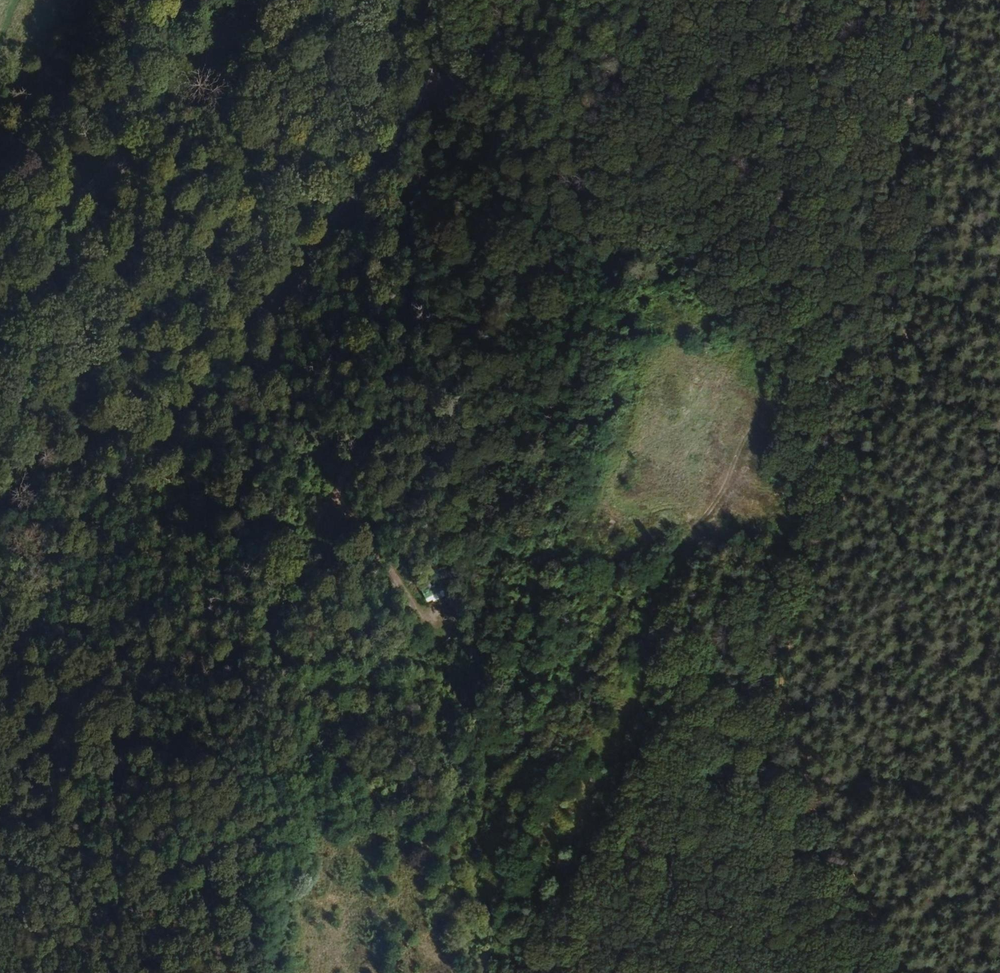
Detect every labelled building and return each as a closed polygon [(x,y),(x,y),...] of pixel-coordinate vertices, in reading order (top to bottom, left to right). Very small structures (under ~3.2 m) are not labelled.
[(428,603),(439,599),(437,593),(425,598),(428,603)]
